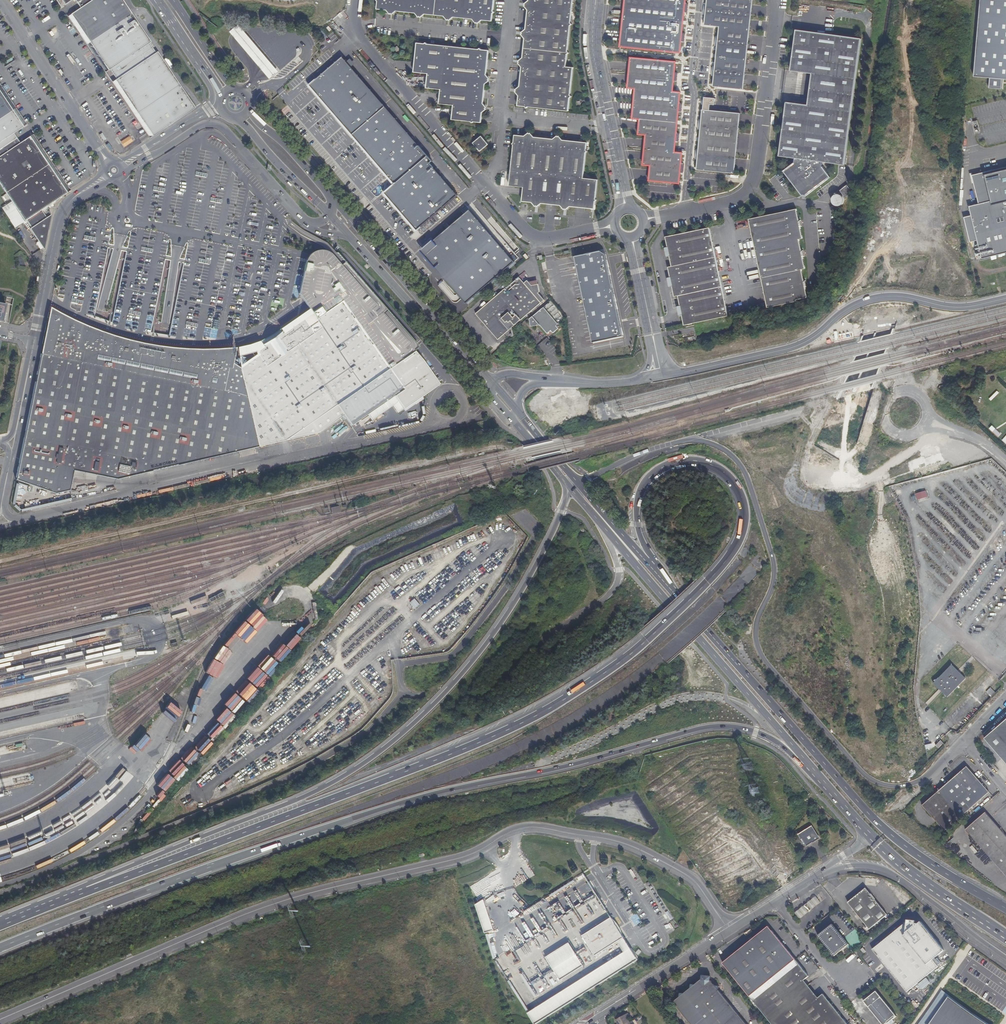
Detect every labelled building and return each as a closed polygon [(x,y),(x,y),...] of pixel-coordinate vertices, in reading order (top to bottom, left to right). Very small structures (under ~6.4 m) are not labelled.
[(131,13),(122,0),(81,0),(77,3),(80,8),(71,14),(89,42),(118,22),(131,13)] [(377,9),(491,21),(494,0),(378,0),(377,9)] [(518,104),(568,110),(572,66),(566,66),(572,0),(528,0),(518,104)] [(681,52),(685,0),(626,0),(622,47),(681,52)] [(714,86),(743,89),(751,0),(707,0),(705,24),(720,26),(714,86)] [(972,76),(989,78),(989,88),(1001,89),(1002,79),(1005,79),(1005,0),(979,0),(972,76)] [(110,70),(113,74),(152,48),(149,43),(151,42),(143,31),(131,13),(118,22),(89,42),(108,71),(110,70)] [(278,70),(238,24),(230,31),(270,77),(278,70)] [(806,194),(807,195),(830,178),(822,167),(823,162),(844,165),(861,38),(795,30),(790,71),(812,74),(810,87),(807,105),(786,102),(778,156),(794,159),(793,163),(783,172),(800,194),(802,193),(806,194)] [(417,43),(414,72),(428,74),(426,87),(441,89),(440,103),(454,104),(453,118),(482,122),(489,50),(417,43)] [(152,48),(113,74),(116,79),(115,80),(127,99),(155,80),(169,70),(157,52),(156,53),(152,48)] [(351,135),(384,106),(341,57),(308,85),(351,135)] [(683,154),(677,153),(682,93),(674,93),(676,63),(631,60),(629,89),(636,89),(634,120),(641,121),(640,136),(647,137),(645,167),(651,167),(650,182),(680,185),(683,154)] [(152,137),(188,112),(194,108),(185,94),(169,70),(155,80),(127,99),(140,118),(152,137)] [(0,93),(0,119),(12,111),(1,95),(0,93)] [(741,113),(711,111),(712,105),(715,105),(716,98),(705,97),(699,171),(736,174),(741,113)] [(384,106),(351,135),(394,184),(427,156),(384,106)] [(16,138),(13,133),(23,127),(17,119),(12,111),(0,119),(0,149),(16,138)] [(587,141),(515,134),(510,184),(524,186),(522,201),(595,207),(597,179),(584,178),(587,141)] [(129,136),(120,141),(124,147),(133,142),(129,136)] [(482,136),(474,142),(481,151),(489,144),(482,136)] [(0,156),(0,177),(39,151),(34,144),(29,137),(19,143),(0,156)] [(19,143),(16,138),(0,149),(0,156),(19,143)] [(0,177),(0,184),(6,193),(48,165),(43,158),(39,151),(0,177)] [(427,156),(394,184),(384,194),(393,205),(399,212),(406,220),(417,232),(457,196),(440,177),(428,163),(431,160),(427,156)] [(66,193),(48,165),(6,193),(9,199),(24,221),(26,220),(42,211),(41,210),(55,201),(66,193)] [(973,176),(980,205),(992,202),(986,176),(1005,171),(1005,168),(973,176)] [(986,176),(992,202),(980,205),(970,207),(972,217),(978,241),(982,259),(1005,253),(1005,171),(986,176)] [(502,186),(510,186),(510,177),(502,177),(502,186)] [(839,190),(845,198),(852,193),(846,185),(839,190)] [(833,199),(833,201),(834,204),(835,205),(838,206),(840,206),(842,205),(844,203),(844,200),(843,198),(842,196),(839,195),(837,195),(835,197),(833,199)] [(429,244),(423,249),(458,292),(462,297),(466,302),(514,263),(507,255),(470,210),(467,212),(449,228),(434,240),(429,244)] [(749,220),(768,307),(807,298),(805,288),(807,288),(806,281),(804,282),(801,270),(805,269),(802,258),(804,258),(803,251),(801,251),(798,240),(802,239),(800,228),(801,227),(800,221),(798,221),(796,210),(749,220)] [(42,211),(26,220),(31,228),(30,229),(44,250),(45,243),(43,242),(48,222),(49,222),(51,215),(46,218),(42,211)] [(978,241),(972,217),(966,218),(971,242),(978,241)] [(683,325),(726,315),(707,227),(664,237),(666,248),(665,248),(666,255),(668,255),(670,267),(667,267),(669,278),(671,278),(673,285),(674,285),(677,297),(679,296),(681,307),(678,307),(679,314),(681,314),(683,325)] [(318,302),(325,313),(308,324),(304,327),(301,323),(287,333),(288,337),(278,344),(265,354),(263,351),(258,354),(240,366),(239,366),(250,417),(255,439),(257,446),(285,440),(337,404),(351,424),(393,395),(403,410),(437,385),(412,350),(332,256),(330,254),(327,252),(325,251),(320,251),(314,252),(311,255),(307,261),(305,268),(303,277),(300,293),(302,297),(309,308),(318,302)] [(602,251),(575,256),(593,343),(624,336),(607,254),(602,251)] [(498,339),(515,325),(544,300),(538,293),(539,291),(538,283),(531,285),(527,280),(524,282),(518,276),(493,298),(494,300),(489,304),(488,302),(476,313),(498,339)] [(544,307),(530,319),(531,326),(540,325),(547,333),(551,330),(553,332),(558,328),(556,326),(558,324),(544,307)] [(127,344),(113,340),(109,339),(102,337),(93,333),(85,330),(84,330),(83,329),(80,327),(77,325),(75,323),(73,322),(69,320),(64,319),(62,318),(58,318),(54,314),(52,313),(52,317),(52,320),(52,322),(49,328),(48,331),(47,336),(45,344),(45,349),(44,353),(40,353),(15,479),(55,494),(69,490),(73,471),(115,479),(238,451),(232,422),(250,417),(239,366),(234,363),(230,361),(231,353),(228,352),(224,352),(219,352),(216,353),(212,354),(207,356),(204,357),(198,361),(197,365),(195,364),(194,363),(193,361),(192,360),(191,360),(189,361),(188,362),(188,363),(185,362),(187,353),(181,353),(168,351),(159,350),(151,349),(139,347),(127,344)] [(304,327),(308,324),(303,318),(267,343),(257,350),(258,354),(263,351),(265,354),(278,344),(288,337),(287,333),(301,323),(304,327)] [(232,422),(238,451),(257,446),(255,439),(250,417),(232,422)] [(993,425),(990,428),(998,437),(1001,434),(993,425)] [(940,471),(938,462),(943,461),(941,453),(929,457),(932,465),(923,467),(921,460),(912,462),(916,477),(940,471)] [(69,490),(115,479),(73,471),(69,490)] [(926,491),(916,494),(918,500),(928,497),(926,491)] [(415,599),(411,603),(416,609),(420,605),(415,599)] [(223,646),(235,656),(254,632),(253,631),(264,618),(254,610),(244,622),(243,622),(233,635),(236,638),(232,643),(228,640),(223,646)] [(302,634),(310,623),(306,620),(298,631),(302,634)] [(289,650),(299,639),(291,631),(281,641),(289,650)] [(214,681),(222,669),(214,665),(207,677),(214,681)] [(967,679),(952,665),(934,684),(949,698),(967,679)] [(986,692),(991,697),(996,693),(991,688),(986,692)] [(161,711),(172,721),(183,710),(171,700),(161,711)] [(220,706),(215,712),(216,713),(212,718),(221,727),(231,716),(220,706)] [(986,741),(1005,765),(1005,724),(986,741)] [(129,779),(132,775),(123,768),(116,776),(118,778),(110,787),(116,791),(127,777),(129,779)] [(940,792),(962,817),(990,793),(968,768),(940,792)] [(946,831),(962,817),(940,792),(924,806),(946,831)] [(1005,876),(1005,836),(990,818),(971,835),(1005,876)] [(804,840),(808,846),(814,842),(814,843),(820,839),(813,828),(800,836),(802,840),(804,840)] [(886,914),(867,891),(862,890),(848,902),(869,929),(886,914)] [(815,896),(795,912),(800,919),(821,903),(815,896)] [(485,900),(477,906),(486,934),(494,930),(485,900)] [(624,938),(611,918),(582,936),(596,957),(618,943),(624,938)] [(875,951),(881,959),(884,958),(890,966),(888,968),(907,992),(939,966),(934,959),(944,951),(920,921),(917,923),(916,923),(916,921),(908,921),(908,923),(906,924),(907,925),(875,951)] [(819,935),(825,943),(827,942),(830,946),(829,948),(835,956),(848,945),(832,925),(819,935)] [(752,997),(798,961),(774,932),(768,931),(725,964),(752,997)] [(624,938),(618,943),(625,953),(529,1014),(535,1023),(538,1023),(639,961),(624,938)] [(570,943),(546,958),(561,982),(585,967),(570,943)] [(881,959),(888,968),(890,966),(884,958),(881,959)] [(844,1020),(843,1021),(841,1018),(842,1017),(831,1003),(829,1004),(827,1001),(828,1000),(825,995),(815,1003),(801,985),(810,977),(806,972),(805,974),(803,971),(804,970),(798,961),(752,997),(773,1023),(848,1023),(844,1020)] [(704,975),(703,979),(707,984),(712,980),(713,981),(713,976),(704,975)] [(918,984),(922,989),(931,982),(927,977),(918,984)] [(721,991),(716,984),(713,981),(712,980),(707,984),(703,979),(697,984),(691,989),(686,993),(681,998),(675,1002),(692,1023),(747,1023),(721,991)] [(867,1005),(883,1023),(890,1023),(898,1018),(877,992),(871,998),(871,999),(867,1002),(868,1004),(867,1005)] [(945,992),(942,996),(938,1003),(933,1010),(928,1017),(923,1023),(991,1023),(945,992)] [(631,1023),(629,1020),(631,1019),(628,1014),(617,1021),(619,1023),(629,1023),(631,1023)]
